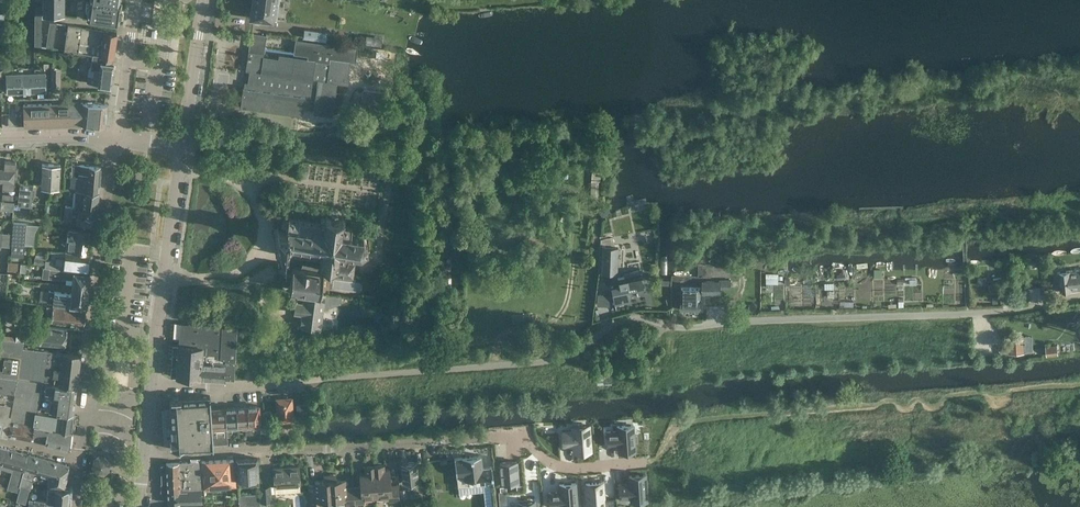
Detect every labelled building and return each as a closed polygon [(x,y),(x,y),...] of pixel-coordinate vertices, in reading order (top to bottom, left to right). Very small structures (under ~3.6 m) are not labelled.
[(90,2),(86,1),(85,8),(89,8),(87,18),(118,23),(122,0),(121,0),(90,0),(90,2)] [(276,0),(253,0),(251,17),(273,20),(276,0)] [(64,15),(64,4),(43,3),(43,15),(64,15)] [(69,24),(65,49),(89,53),(93,54),(109,56),(113,57),(113,56),(114,54),(117,32),(111,31),(93,28),(83,27),(69,24)] [(305,28),(304,37),(327,41),(328,31),(305,28)] [(279,58),(264,56),(264,53),(267,35),(251,33),(246,70),(250,71),(247,88),(243,87),(241,107),(302,115),(303,108),(314,110),(313,112),(333,115),(337,82),(350,84),(351,75),(348,75),(350,60),(356,61),(358,47),(296,38),(294,53),(308,55),(308,59),(279,55),(279,58)] [(89,75),(88,83),(112,86),(114,69),(115,65),(115,62),(114,62),(113,62),(112,62),(112,61),(113,60),(113,59),(113,57),(109,56),(93,54),(92,61),(91,68),(95,69),(94,76),(89,75)] [(7,93),(47,91),(46,73),(7,75),(7,93)] [(25,127),(81,126),(81,124),(83,103),(24,105),(25,127)] [(105,126),(108,105),(83,103),(81,124),(105,126)] [(9,187),(12,161),(5,160),(3,186),(9,187)] [(18,179),(19,168),(17,168),(17,161),(12,161),(9,187),(15,187),(16,179),(18,179)] [(59,186),(60,165),(43,164),(42,186),(59,186)] [(101,178),(102,166),(73,165),(72,175),(101,178)] [(556,180),(568,178),(567,171),(555,173),(556,180)] [(100,190),(101,178),(72,175),(71,189),(77,190),(77,187),(100,190)] [(32,196),(34,186),(21,184),(20,195),(32,196)] [(98,202),(100,190),(77,187),(77,190),(76,199),(98,202)] [(31,207),(32,196),(20,195),(18,205),(31,207)] [(97,213),(98,202),(76,199),(75,207),(65,206),(65,210),(97,213)] [(14,211),(15,202),(2,201),(1,209),(14,211)] [(96,225),(97,213),(65,210),(63,220),(76,223),(96,225)] [(327,215),(327,213),(325,213),(325,215),(324,215),(323,215),(323,216),(322,216),(321,217),(321,218),(320,219),(320,220),(320,221),(321,221),(321,222),(317,221),(317,219),(315,219),(315,221),(308,220),(308,218),(306,218),(306,220),(299,219),(299,217),(297,217),(297,218),(289,218),(290,216),(288,215),(288,217),(286,217),(285,216),(284,217),(284,218),(283,219),(282,219),(281,220),(281,221),(281,222),(280,223),(281,225),(282,224),(283,225),(283,228),(278,227),(279,225),(277,225),(276,227),(274,227),(274,229),(276,229),(275,237),(273,236),(273,239),(275,239),(274,241),(277,241),(277,239),(281,240),(280,242),(282,244),(284,244),(284,249),(282,249),(282,251),(284,251),(283,252),(285,253),(285,251),(293,252),(293,253),(294,254),(294,252),(302,253),(301,266),(320,269),(320,266),(336,268),(335,272),(353,274),(355,259),(353,259),(354,253),(355,253),(355,252),(360,253),(360,254),(362,254),(361,252),(365,249),(367,250),(368,249),(367,248),(368,242),(369,241),(369,240),(367,240),(364,236),(365,234),(364,233),(362,234),(357,234),(357,232),(355,232),(355,234),(351,233),(351,227),(353,227),(353,226),(352,225),(352,224),(350,223),(350,225),(345,225),(345,219),(344,219),(345,218),(343,218),(343,216),(341,216),(341,217),(337,217),(337,214),(331,213),(330,216),(327,215)] [(26,235),(27,224),(14,222),(13,233),(26,235)] [(69,231),(66,234),(67,236),(68,237),(67,242),(66,250),(72,250),(72,252),(71,253),(86,255),(86,252),(87,244),(88,240),(90,240),(90,234),(88,233),(89,231),(69,229),(69,231)] [(10,247),(12,234),(3,233),(2,246),(10,247)] [(25,245),(26,235),(13,233),(12,244),(25,245)] [(618,247),(618,242),(611,242),(611,243),(604,243),(604,247),(602,247),(602,273),(617,273),(618,247)] [(24,257),(25,245),(12,244),(11,256),(24,257)] [(34,263),(34,264),(45,266),(45,267),(50,267),(50,268),(89,272),(89,269),(90,262),(91,257),(86,256),(86,255),(71,253),(72,252),(66,251),(52,251),(52,253),(51,260),(46,260),(46,259),(35,257),(34,263)] [(9,262),(8,270),(20,272),(21,272),(22,263),(21,263),(9,262)] [(291,289),(305,291),(334,295),(337,275),(332,274),(332,270),(320,269),(301,266),(293,266),(291,289)] [(44,267),(42,277),(49,278),(66,280),(66,278),(73,279),(73,280),(72,286),(89,288),(89,282),(91,273),(89,272),(50,268),(50,267),(45,267),(44,267)] [(1079,267),(1076,267),(1077,270),(1074,270),(1073,269),(1070,269),(1070,270),(1059,271),(1061,291),(1079,289),(1079,269),(1079,267)] [(619,284),(611,286),(615,304),(630,300),(628,290),(645,287),(642,273),(641,273),(640,268),(623,271),(624,277),(618,278),(619,284)] [(768,273),(767,281),(778,282),(779,274),(768,273)] [(703,293),(721,293),(721,288),(731,288),(731,279),(720,279),(720,281),(703,281),(703,293)] [(427,294),(428,285),(418,284),(417,293),(427,294)] [(49,291),(48,302),(87,307),(88,294),(89,288),(72,286),(72,292),(71,293),(49,291)] [(682,309),(701,309),(701,287),(682,288),(682,299),(682,309)] [(334,295),(305,291),(304,299),(299,299),(298,307),(303,308),(301,325),(321,327),(323,310),(341,304),(342,296),(334,295)] [(598,292),(598,304),(610,304),(610,292),(598,292)] [(84,324),(86,310),(47,306),(46,317),(51,321),(84,324)] [(13,322),(26,324),(27,316),(14,314),(13,322)] [(235,379),(238,326),(180,322),(177,376),(225,379),(225,378),(235,379)] [(65,346),(67,329),(42,326),(41,335),(25,333),(24,336),(17,335),(17,336),(2,334),(2,338),(24,341),(65,346)] [(81,354),(23,347),(24,341),(2,338),(1,338),(0,344),(0,376),(18,378),(77,385),(81,354)] [(1012,355),(1026,355),(1026,340),(1011,341),(1012,355)] [(638,357),(639,345),(624,344),(623,356),(638,357)] [(1048,355),(1059,354),(1058,345),(1047,346),(1048,355)] [(597,383),(612,382),(611,367),(596,367),(597,383)] [(11,416),(13,406),(16,389),(18,378),(0,376),(0,433),(7,435),(11,419),(11,416)] [(76,395),(77,385),(18,378),(16,389),(35,392),(52,394),(52,392),(76,395)] [(52,394),(35,392),(16,389),(13,406),(35,411),(41,412),(42,410),(73,416),(76,395),(52,392),(52,394)] [(261,427),(259,405),(211,408),(210,395),(170,398),(170,410),(164,411),(166,441),(170,441),(171,448),(173,448),(173,449),(213,446),(212,432),(227,431),(227,435),(231,435),(230,429),(245,428),(246,434),(253,434),(253,427),(261,427)] [(293,415),(292,398),(277,399),(279,421),(296,419),(295,415),(293,415)] [(298,412),(307,411),(307,403),(297,404),(298,412)] [(41,412),(35,411),(13,406),(11,416),(11,419),(33,424),(71,431),(73,416),(42,410),(41,412)] [(30,439),(33,424),(11,419),(7,435),(30,439)] [(69,448),(71,431),(33,424),(30,439),(69,448)] [(573,431),(562,432),(563,445),(571,445),(574,445),(574,452),(581,452),(591,451),(589,425),(579,426),(572,426),(573,431)] [(617,431),(606,432),(607,445),(615,445),(618,445),(619,452),(630,451),(635,451),(635,441),(637,441),(637,435),(634,435),(633,425),(627,425),(617,426),(617,431)] [(24,468),(27,453),(5,446),(1,462),(13,465),(24,468)] [(43,457),(27,453),(24,468),(13,465),(10,476),(9,482),(6,481),(0,479),(0,485),(4,487),(8,488),(18,491),(17,498),(26,500),(29,488),(30,488),(33,479),(41,479),(41,478),(43,457)] [(458,486),(480,484),(494,483),(492,466),(482,467),(481,454),(462,457),(455,458),(457,476),(458,486)] [(64,487),(68,465),(43,457),(41,478),(48,479),(47,485),(48,485),(64,487)] [(94,460),(92,467),(97,473),(104,474),(110,470),(110,463),(105,457),(98,457),(94,460)] [(238,483),(259,482),(258,458),(237,459),(238,483)] [(218,460),(219,486),(235,485),(234,459),(218,460)] [(202,461),(204,487),(209,486),(219,486),(218,460),(202,461)] [(168,503),(203,501),(201,461),(166,463),(168,503)] [(403,482),(418,480),(416,461),(401,463),(403,482)] [(517,461),(500,462),(501,483),(518,482),(518,476),(519,476),(519,467),(517,467),(517,461)] [(384,469),(384,464),(374,465),(376,496),(388,495),(389,501),(399,500),(398,484),(391,484),(390,469),(384,469)] [(354,503),(365,503),(364,497),(376,496),(374,465),(364,466),(365,474),(359,475),(360,486),(353,487),(354,503)] [(261,502),(272,501),(272,493),(300,491),(298,466),(274,468),(275,485),(260,486),(261,492),(261,502)] [(336,479),(336,473),(330,474),(331,499),(344,498),(344,504),(354,503),(353,487),(346,487),(345,478),(336,479)] [(319,500),(331,499),(330,474),(323,474),(324,479),(315,480),(315,490),(308,490),(309,506),(320,506),(319,500)] [(627,483),(619,484),(620,497),(631,497),(631,501),(648,500),(646,474),(629,475),(630,483),(627,483)] [(586,483),(586,488),(587,506),(604,506),(614,506),(614,499),(614,498),(604,498),(603,482),(586,483)] [(549,493),(550,506),(561,505),(561,506),(578,506),(576,483),(559,484),(560,492),(557,492),(549,493)] [(69,487),(64,487),(48,485),(47,500),(35,499),(34,501),(29,501),(29,506),(56,506),(56,502),(68,502),(69,487)] [(261,503),(260,492),(248,493),(248,503),(261,503)]
